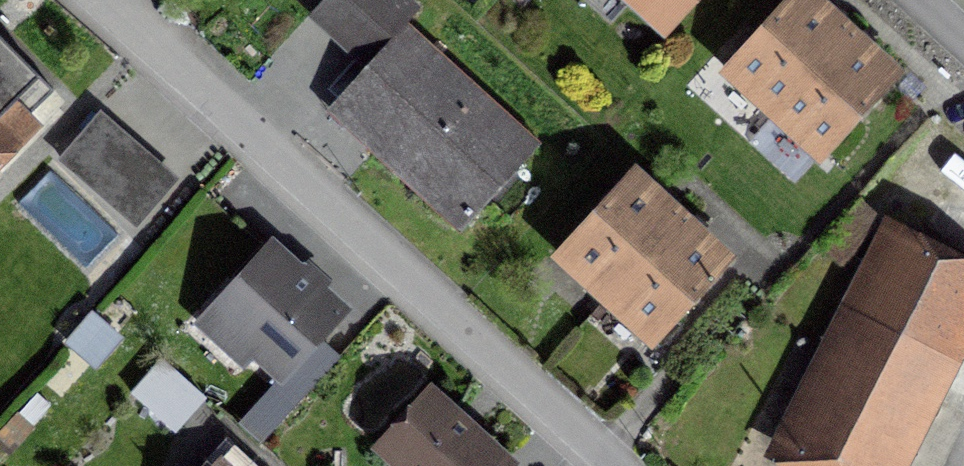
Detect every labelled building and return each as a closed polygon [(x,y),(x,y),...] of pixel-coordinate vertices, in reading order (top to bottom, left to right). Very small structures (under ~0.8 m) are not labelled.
[(321,14),(371,60),(337,98),(470,220),(542,141),(412,21),(421,11),(409,0),(334,0),(321,14)] [(664,33),(693,0),(627,0),(664,33)] [(852,25),(826,0),(779,0),(721,63),(772,110),(852,25)] [(852,25),(772,110),(821,156),(902,70),(852,25)] [(57,93),(0,36),(0,150),(57,93)] [(128,133),(102,112),(63,161),(89,182),(128,133)] [(608,296),(681,215),(628,167),(554,247),(608,296)] [(681,215),(608,296),(652,335),(725,255),(681,215)] [(799,456),(819,465),(882,465),(963,297),(963,265),(905,236),(799,456)] [(270,238),(199,314),(298,406),(340,361),(313,336),(342,305),(270,238)] [(380,455),(393,465),(507,465),(514,458),(439,390),(380,455)] [(214,465),(231,465),(221,458),(214,465)]
